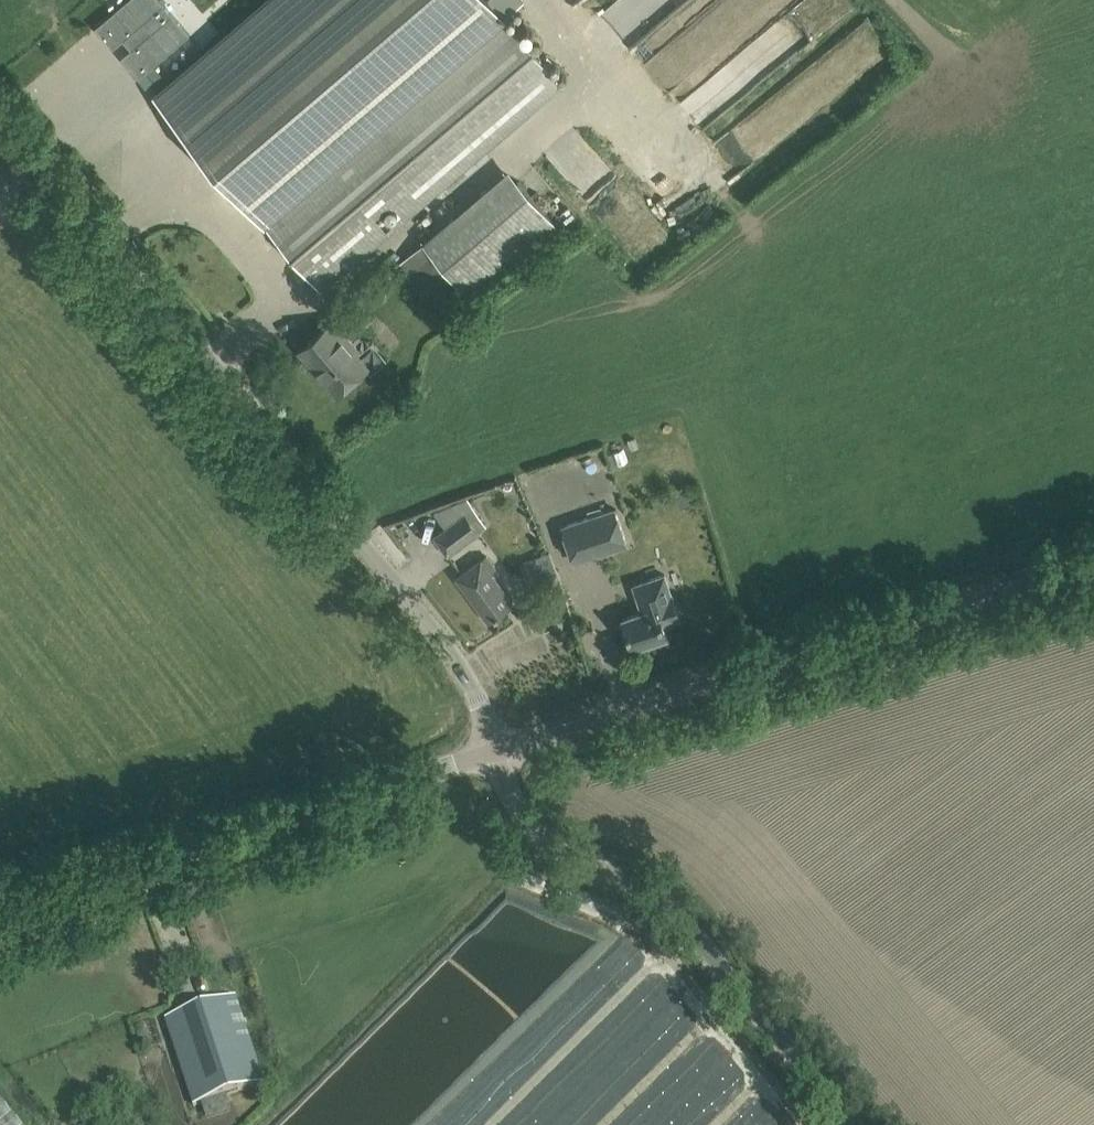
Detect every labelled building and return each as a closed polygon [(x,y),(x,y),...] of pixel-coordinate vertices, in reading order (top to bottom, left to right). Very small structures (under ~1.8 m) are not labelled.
[(95,25),(112,45),(122,37),(131,47),(121,55),(138,75),(188,32),(161,0),(124,0),(95,25)] [(560,82),(489,0),(266,0),(156,95),(322,288),(560,82)] [(728,165),(825,113),(801,89),(811,83),(803,67),(822,48),(828,54),(832,63),(838,69),(862,56),(844,73),(852,82),(890,46),(879,27),(868,15),(859,20),(862,26),(850,37),(845,40),(839,30),(857,13),(859,12),(852,0),(801,0),(774,15),(764,4),(677,88),(708,144),(728,165)] [(451,274),(471,296),(556,223),(509,168),(423,242),(425,244),(403,262),(428,294),(451,274)] [(332,323),(319,335),(302,349),(338,391),(368,365),(332,323)] [(434,536),(448,554),(479,532),(475,526),(484,519),(468,496),(435,511),(446,527),(434,536)] [(561,523),(574,562),(629,544),(617,506),(561,523)] [(561,579),(549,549),(520,561),(533,591),(561,579)] [(489,554),(475,564),(457,577),(489,620),(495,615),(496,617),(517,602),(493,568),(497,565),(489,554)] [(632,583),(636,595),(642,612),(624,618),(634,647),(668,635),(665,625),(683,619),(666,572),(632,583)] [(166,1020),(173,1041),(194,1104),(263,1082),(235,998),(166,1020)] [(0,1108),(0,1124),(15,1124),(0,1108)]
